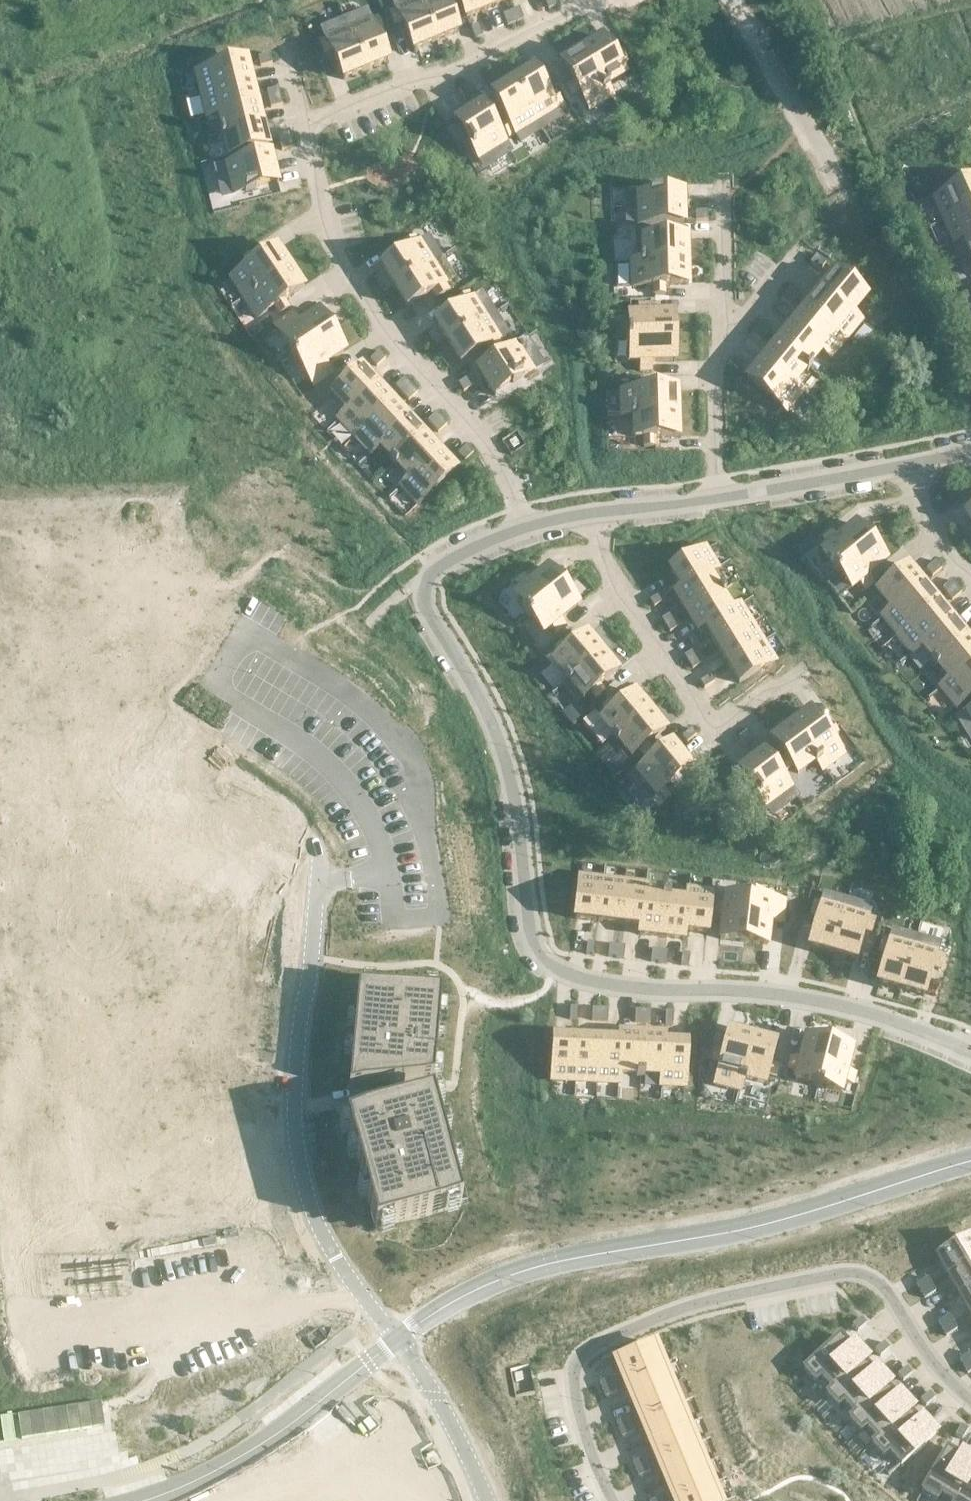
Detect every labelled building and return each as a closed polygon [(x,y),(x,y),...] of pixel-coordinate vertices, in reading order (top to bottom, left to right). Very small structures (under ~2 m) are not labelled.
[(413,51),(435,42),(418,0),(394,0),(392,1),(396,11),(390,14),(394,26),(401,23),(413,51)] [(457,33),(445,5),(452,2),(451,0),(418,0),(435,42),(457,33)] [(466,17),(487,9),(483,0),(459,0),(466,17)] [(487,9),(507,1),(506,0),(483,0),(487,9)] [(549,9),(557,6),(554,0),(545,0),(549,9)] [(516,23),(523,20),(519,9),(511,12),(516,23)] [(365,71),(387,62),(375,34),(382,31),(377,19),(370,22),(366,12),(344,21),(365,71)] [(504,15),(508,26),(516,23),(511,12),(504,15)] [(331,52),(343,80),(365,71),(344,21),(322,30),(326,40),(319,43),(324,55),(331,52)] [(475,40),(482,37),(478,25),(470,28),(475,40)] [(607,86),(624,75),(618,66),(626,61),(621,53),(613,58),(601,38),(581,50),(605,90),(609,88),(607,86)] [(578,91),(583,100),(600,90),(602,92),(605,90),(581,50),(560,63),(573,83),(565,88),(570,96),(578,91)] [(269,55),(258,58),(260,66),(271,63),(269,55)] [(251,83),(246,61),(195,74),(201,95),(251,83)] [(540,130),(561,118),(555,108),(561,104),(554,93),(548,97),(532,71),(512,83),(540,130)] [(257,104),(251,83),(201,95),(207,117),(218,114),(257,104)] [(514,133),(520,142),(540,130),(512,83),(491,96),(507,122),(501,126),(508,137),(514,133)] [(474,94),(468,84),(461,88),(467,98),(474,94)] [(280,98),(278,90),(266,93),(268,101),(280,98)] [(268,101),(270,108),(282,105),(280,98),(268,101)] [(222,131),(219,131),(220,135),(262,124),(257,104),(218,114),(222,131)] [(457,121),(468,138),(466,139),(472,149),(474,148),(485,166),(507,152),(509,155),(511,154),(480,104),(453,121),(453,123),(457,121)] [(224,138),(228,156),(268,146),(262,124),(220,135),(221,139),(224,138)] [(289,133),(277,136),(279,143),(291,140),(289,133)] [(279,143),(281,151),(293,148),(291,140),(279,143)] [(255,187),(275,182),(276,186),(278,185),(270,154),(213,168),(214,170),(217,169),(224,195),(244,190),(245,192),(256,189),(255,187)] [(935,200),(945,221),(970,210),(970,184),(935,200)] [(649,194),(649,196),(628,197),(629,223),(625,224),(625,225),(683,224),(683,191),(681,191),(681,195),(660,196),(660,194),(649,194)] [(945,221),(955,243),(965,238),(965,237),(970,235),(970,210),(945,221)] [(707,215),(695,215),(695,223),(707,223),(707,215)] [(687,261),(686,238),(663,238),(662,229),(652,229),(653,239),(642,239),(643,259),(640,259),(640,263),(687,261)] [(381,268),(393,288),(440,259),(427,238),(418,244),(414,238),(403,245),(407,251),(381,268)] [(290,268),(277,248),(257,261),(252,253),(243,259),(249,267),(240,273),(251,289),(249,291),(251,294),(290,268)] [(825,264),(816,256),(811,262),(820,270),(825,264)] [(393,288),(406,308),(432,291),(436,298),(447,291),(443,285),(453,279),(440,259),(393,288)] [(664,286),(687,285),(687,261),(640,263),(640,267),(643,267),(643,286),(654,286),(654,296),(664,295),(664,286)] [(283,301),(303,288),(290,268),(251,294),(253,297),(255,296),(266,312),(275,306),(280,314),(289,309),(283,301)] [(851,315),(866,297),(834,271),(819,290),(851,315)] [(801,293),(791,286),(786,292),(795,300),(801,293)] [(819,290),(805,307),(845,340),(860,322),(851,315),(819,290)] [(786,292),(781,298),(790,306),(795,300),(786,292)] [(460,307),(434,324),(447,344),(493,315),(481,294),(471,300),(467,294),(456,301),(460,307)] [(674,338),(673,314),(650,315),(650,306),(639,306),(639,315),(629,315),(629,335),(627,335),(627,339),(674,338)] [(805,307),(790,325),(822,351),(821,351),(830,359),(845,340),(805,307)] [(330,332),(317,312),(298,325),(294,318),(285,324),(289,331),(281,337),(291,353),(289,355),(291,358),(330,332)] [(447,344),(460,364),(486,347),(490,354),(501,347),(497,341),(506,335),(493,315),(447,344)] [(772,329),(762,321),(757,327),(766,335),(772,329)] [(790,325),(776,342),(809,370),(812,367),(810,365),(821,351),(822,351),(790,325)] [(752,333),(761,341),(766,335),(757,327),(752,333)] [(325,365),(344,352),(330,332),(291,358),(294,362),(296,360),(307,376),(316,371),(320,378),(329,372),(325,365)] [(652,362),(674,362),(674,338),(627,339),(627,343),(630,343),(630,363),(641,363),(641,371),(652,371),(652,362)] [(511,382),(512,384),(522,378),(521,376),(538,365),(524,342),(527,340),(526,339),(477,370),(494,397),(496,396),(493,393),(511,382)] [(776,342),(761,360),(793,386),(793,385),(805,371),(807,373),(809,370),(776,342)] [(378,352),(370,360),(375,366),(384,358),(378,352)] [(742,365),(733,357),(728,363),(737,371),(742,365)] [(746,378),(786,412),(802,392),(793,385),(793,386),(761,360),(746,378)] [(361,368),(331,395),(347,412),(347,413),(377,385),(361,368)] [(467,376),(457,383),(461,390),(471,383),(467,376)] [(405,380),(396,388),(401,394),(410,386),(405,380)] [(677,414),(677,390),(653,391),(653,381),(643,381),(643,391),(632,391),(633,411),(630,411),(630,415),(677,414)] [(347,412),(338,420),(354,437),(393,402),(377,385),(347,413),(347,412)] [(401,394),(407,400),(415,392),(410,386),(401,394)] [(354,437),(370,455),(379,447),(378,446),(408,419),(393,402),(354,437)] [(436,413),(427,422),(432,427),(441,419),(436,413)] [(654,438),(678,438),(677,414),(630,415),(630,419),(633,419),(634,439),(644,438),(645,448),(655,448),(654,438)] [(379,447),(391,460),(389,462),(392,465),(424,435),(408,419),(378,446),(379,447)] [(432,427),(438,433),(447,425),(441,419),(432,427)] [(394,468),(396,466),(409,479),(409,480),(439,452),(424,435),(392,465),(394,468)] [(467,448),(458,456),(464,462),(473,453),(467,448)] [(400,487),(417,505),(455,470),(439,452),(409,480),(409,479),(400,487)] [(870,543),(855,525),(837,539),(832,533),(823,540),(829,546),(821,553),(833,568),(831,570),(834,573),(870,543)] [(868,576),(885,562),(870,543),(834,573),(836,576),(838,575),(851,590),(859,583),(865,590),(873,583),(868,576)] [(717,570),(705,550),(669,572),(680,591),(681,591),(709,574),(709,575),(717,570)] [(936,564),(927,571),(932,577),(941,570),(936,564)] [(923,585),(908,567),(877,592),(891,610),(892,611),(923,585)] [(562,587),(547,569),(530,583),(524,577),(516,583),(521,590),(513,597),(525,612),(523,614),(526,617),(562,587)] [(720,588),(718,589),(709,575),(709,574),(681,591),(680,591),(674,595),(685,614),(723,591),(720,588)] [(951,581),(942,589),(947,595),(956,587),(951,581)] [(897,636),(937,603),(923,585),(892,611),(891,610),(882,617),(897,636)] [(560,620),(577,606),(562,587),(526,617),(528,620),(530,618),(543,634),(551,627),(557,634),(565,627),(560,620)] [(947,595),(952,601),(961,594),(956,587),(947,595)] [(725,595),(723,591),(685,614),(697,633),(704,629),(704,628),(731,611),(731,610),(722,596),(725,595)] [(659,596),(648,602),(653,609),(663,603),(659,596)] [(921,646),(952,620),(937,603),(897,636),(912,654),(921,647),(921,646)] [(751,625),(739,605),(731,610),(731,611),(704,628),(704,629),(715,647),(751,625)] [(674,621),(670,614),(660,621),(664,627),(674,621)] [(933,665),(966,638),(952,620),(921,646),(921,647),(932,660),(930,662),(933,665)] [(668,634),(678,628),(674,621),(664,627),(668,634)] [(751,625),(715,647),(726,665),(762,643),(751,625)] [(602,653),(587,634),(569,649),(563,642),(555,648),(561,656),(553,662),(565,678),(563,679),(566,682),(602,653)] [(970,664),(970,643),(966,638),(933,665),(935,669),(938,667),(949,680),(950,681),(970,664)] [(726,665),(738,684),(774,662),(762,643),(726,665)] [(693,651),(682,657),(687,664),(697,658),(693,651)] [(605,694),(599,686),(617,671),(602,653),(566,682),(568,686),(570,684),(583,699),(591,693),(597,700),(605,694)] [(687,664),(691,671),(701,665),(697,658),(687,664)] [(970,694),(970,664),(950,681),(949,680),(940,688),(956,707),(970,694)] [(708,676),(698,683),(702,689),(712,683),(708,676)] [(609,715),(601,721),(613,737),(611,738),(614,741),(650,712),(635,693),(617,708),(611,701),(603,707),(609,715)] [(955,719),(956,720),(959,718),(970,738),(970,709),(955,719)] [(829,738),(837,732),(831,724),(823,730),(809,711),(790,725),(818,763),(821,760),(819,758),(835,747),(829,738)] [(647,745),(665,730),(650,712),(614,741),(616,745),(618,743),(631,758),(639,751),(645,759),(653,752),(647,745)] [(791,766),(797,775),(813,763),(815,765),(818,763),(790,725),(771,739),(785,758),(777,764),(783,772),(791,766)] [(690,728),(681,736),(686,742),(695,734),(690,728)] [(741,736),(748,746),(754,741),(747,731),(741,736)] [(672,779),(688,766),(691,769),(692,768),(671,743),(626,780),(627,781),(630,779),(647,800),(663,787),(664,788),(673,781),(672,779)] [(762,752),(737,771),(738,773),(741,770),(753,787),(751,788),(758,797),(760,796),(772,813),(794,797),(796,800),(797,799),(762,752)] [(580,878),(575,920),(597,923),(602,881),(580,878)] [(597,923),(619,925),(624,883),(602,881),(597,923)] [(619,925),(639,928),(640,928),(644,895),(645,895),(646,886),(624,883),(619,925)] [(684,933),(706,935),(710,893),(687,891),(686,900),(687,900),(683,933),(684,933)] [(638,936),(661,938),(666,895),(662,894),(661,897),(645,895),(644,895),(640,928),(639,928),(638,936)] [(661,938),(683,941),(684,933),(683,933),(687,900),(686,900),(670,898),(670,895),(666,895),(661,938)] [(817,918),(809,948),(832,955),(847,902),(824,895),(821,906),(814,904),(810,916),(817,918)] [(722,918),(719,940),(743,943),(748,897),(744,896),(744,899),(724,897),(723,907),(715,906),(713,917),(722,918)] [(743,943),(767,946),(769,923),(778,924),(779,914),(770,913),(772,902),(752,900),(752,897),(748,897),(743,943)] [(832,955),(854,961),(863,932),(870,934),(874,921),(867,919),(870,908),(847,902),(832,955)] [(886,955),(877,984),(900,991),(915,938),(893,932),(890,942),(882,940),(879,953),(886,955)] [(900,991),(923,998),(932,968),(939,970),(942,958),(935,956),(938,945),(915,938),(900,991)] [(587,943),(586,955),(594,956),(595,944),(587,943)] [(608,946),(607,957),(615,958),(616,946),(608,946)] [(615,958),(623,959),(624,947),(616,946),(615,958)] [(651,951),(650,962),(658,963),(659,951),(651,951)] [(658,963),(666,964),(667,952),(659,951),(658,963)] [(681,954),(679,966),(687,967),(689,955),(681,954)] [(363,1116),(346,1121),(375,1230),(461,1207),(431,1098),(401,1106),(403,1085),(433,1082),(441,995),(357,987),(348,1090),(366,1088),(363,1116)] [(570,1008),(569,1020),(577,1021),(578,1009),(570,1008)] [(591,1009),(591,1021),(599,1022),(599,1010),(591,1009)] [(599,1022),(607,1022),(607,1010),(599,1010),(599,1022)] [(635,1011),(634,1023),(642,1024),(643,1012),(635,1011)] [(642,1024),(650,1024),(651,1012),(643,1012),(642,1024)] [(664,1013),(664,1025),(672,1025),(672,1013),(664,1013)] [(720,1063),(718,1073),(737,1078),(736,1081),(740,1082),(752,1036),(729,1031),(723,1054),(714,1051),(711,1061),(720,1063)] [(619,1075),(636,1076),(635,1079),(639,1079),(641,1036),(619,1035),(619,1042),(620,1043),(618,1075),(619,1075)] [(644,1079),(644,1076),(660,1077),(661,1077),(663,1045),(664,1045),(664,1037),(641,1036),(639,1079),(644,1079)] [(745,1080),(764,1085),(766,1075),(776,1077),(778,1068),(769,1065),(775,1042),(752,1036),(740,1082),(744,1083),(745,1080)] [(797,1071),(794,1081),(813,1086),(813,1088),(817,1089),(828,1044),(805,1038),(800,1060),(791,1058),(789,1068),(797,1071)] [(554,1040),(552,1082),(574,1083),(576,1041),(554,1040)] [(596,1084),(598,1042),(576,1041),(574,1083),(596,1084)] [(596,1084),(619,1085),(619,1075),(618,1075),(620,1043),(619,1042),(598,1042),(596,1084)] [(821,1088),(840,1093),(843,1082),(851,1084),(854,1074),(846,1072),(851,1050),(828,1044),(817,1089),(821,1090),(821,1088)] [(660,1087),(683,1088),(685,1046),(664,1045),(663,1045),(661,1077),(660,1077),(660,1087)] [(937,1257),(948,1276),(970,1263),(970,1238),(970,1237),(937,1257)] [(970,1288),(970,1263),(948,1276),(959,1295),(970,1288)] [(927,1279),(916,1285),(920,1292),(931,1286),(927,1279)] [(924,1299),(935,1293),(931,1286),(920,1292),(924,1299)] [(959,1295),(969,1314),(970,1313),(970,1288),(959,1295)] [(942,1330),(952,1324),(948,1317),(938,1323),(942,1330)] [(857,1333),(866,1324),(860,1319),(852,1327),(857,1333)] [(952,1324),(942,1330),(946,1337),(956,1331),(952,1324)] [(839,1337),(803,1370),(815,1383),(820,1378),(831,1390),(825,1395),(826,1396),(866,1359),(852,1344),(849,1348),(839,1337)] [(889,1349),(883,1343),(874,1352),(880,1357),(889,1349)] [(624,1381),(662,1366),(653,1345),(615,1360),(624,1381)] [(963,1367),(970,1363),(970,1357),(970,1354),(959,1360),(963,1367)] [(843,1403),(854,1415),(848,1420),(849,1421),(889,1384),(875,1369),(872,1372),(863,1363),(867,1360),(866,1359),(826,1396),(837,1408),(843,1403)] [(662,1366),(624,1381),(632,1401),(633,1401),(670,1385),(662,1366)] [(906,1368),(897,1376),(902,1382),(911,1374),(906,1368)] [(610,1378),(599,1383),(602,1390),(613,1386),(610,1378)] [(889,1384),(849,1421),(860,1433),(865,1428),(876,1440),(871,1445),(872,1445),(912,1409),(898,1394),(894,1397),(886,1388),(889,1385),(889,1384)] [(641,1421),(678,1405),(670,1385),(633,1401),(641,1421)] [(605,1398),(616,1393),(613,1386),(602,1390),(605,1398)] [(925,1407),(934,1399),(929,1393),(920,1401),(925,1407)] [(649,1441),(687,1425),(678,1405),(641,1421),(649,1441)] [(888,1453),(900,1466),(935,1435),(921,1419),(917,1422),(909,1413),(912,1410),(912,1409),(872,1445),(883,1458),(888,1453)] [(627,1418),(616,1423),(619,1430),(630,1426),(627,1418)] [(657,1461),(695,1445),(687,1425),(649,1441),(657,1461)] [(622,1438),(633,1433),(630,1426),(619,1430),(622,1438)] [(961,1426),(955,1436),(962,1440),(968,1430),(961,1426)] [(695,1445),(657,1461),(666,1481),(703,1465),(695,1445)] [(921,1492),(936,1500),(940,1495),(950,1500),(956,1500),(970,1475),(970,1459),(961,1453),(958,1457),(946,1450),(921,1492)] [(643,1458),(632,1463),(635,1470),(647,1465),(643,1458)] [(650,1473),(647,1465),(635,1470),(639,1478),(650,1473)] [(674,1500),(712,1485),(703,1465),(666,1481),(674,1500)] [(956,1500),(970,1500),(970,1475),(956,1500)] [(674,1500),(718,1500),(712,1485),(674,1500)]
